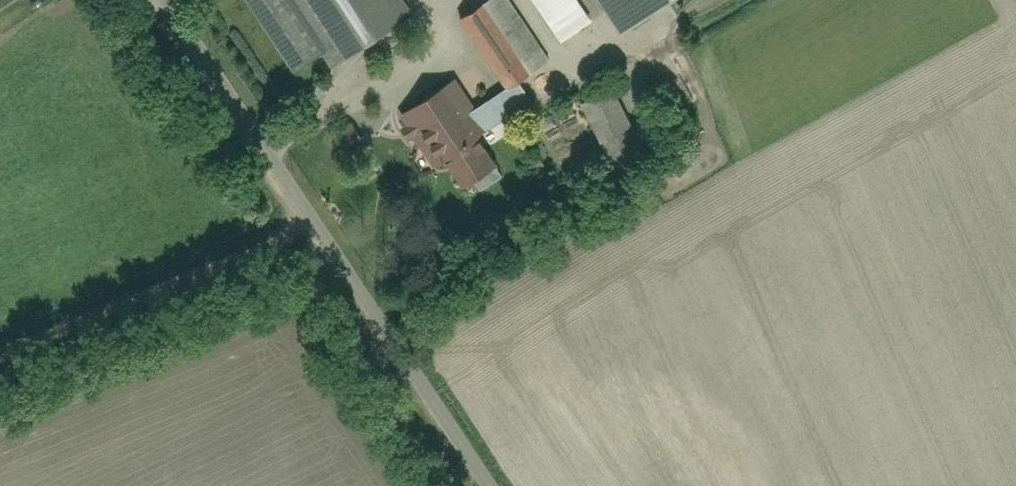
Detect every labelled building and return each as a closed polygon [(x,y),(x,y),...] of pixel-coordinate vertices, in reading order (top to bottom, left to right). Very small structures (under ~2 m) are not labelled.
[(416,16),(405,0),(251,0),(303,74),(321,61),(331,75),(416,16)] [(515,83),(550,60),(510,0),(492,0),(470,15),(515,83)] [(587,0),(546,0),(570,37),(599,19),(587,0)] [(622,36),(677,0),(598,0),(622,36)] [(455,81),(400,118),(441,177),(450,171),(463,190),(469,185),(477,196),(505,177),(480,141),(506,124),(515,136),(538,120),(515,86),(476,113),(455,81)] [(623,83),(585,97),(610,162),(648,148),(623,83)]
